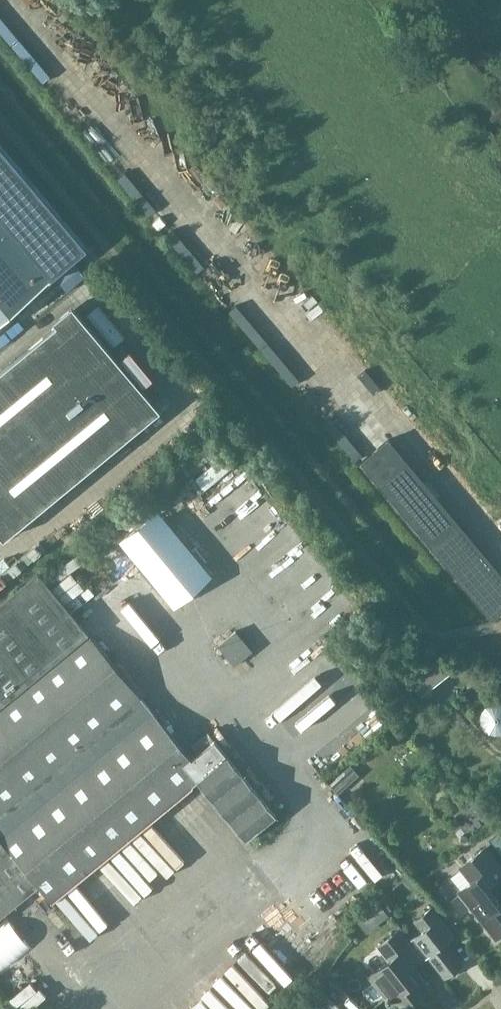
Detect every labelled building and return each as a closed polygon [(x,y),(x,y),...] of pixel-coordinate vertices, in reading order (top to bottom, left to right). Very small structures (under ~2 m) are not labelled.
[(122,115),(137,136),(153,123),(137,103),(122,115)] [(88,248),(0,143),(0,322),(88,248)] [(160,409),(73,304),(54,319),(57,323),(0,371),(0,533),(5,538),(160,409)] [(389,441),(362,463),(493,619),(500,612),(500,575),(389,441)] [(211,573),(156,508),(120,539),(174,604),(211,573)] [(107,658),(36,572),(0,602),(0,916),(37,885),(50,901),(196,781),(246,841),(276,816),(214,741),(191,760),(107,658)] [(236,630),(218,645),(235,665),(252,650),(236,630)] [(423,695),(454,671),(438,651),(407,675),(423,695)] [(365,707),(378,723),(385,716),(373,701),(365,707)] [(482,719),(482,720),(482,721),(483,723),(483,724),(483,725),(484,726),(485,727),(485,729),(486,730),(487,731),(488,731),(489,732),(490,733),(491,734),(493,734),(494,734),(495,735),(497,735),(498,735),(499,735),(500,734),(500,705),(499,704),(498,704),(497,704),(496,704),(494,704),(493,705),(492,705),(490,706),(489,706),(488,707),(487,708),(486,709),(485,710),(485,711),(484,712),(483,713),(483,715),(483,716),(482,717),(482,719)] [(338,796),(347,788),(338,777),(329,785),(338,796)] [(490,837),(500,851),(500,834),(498,831),(490,837)] [(496,940),(500,936),(500,862),(486,844),(459,866),(470,880),(457,891),(459,893),(451,900),(462,914),(470,907),(496,940)] [(360,895),(371,887),(351,862),(341,869),(360,895)] [(386,895),(381,899),(389,909),(394,905),(386,895)] [(381,904),(373,909),(381,919),(388,914),(381,904)] [(455,933),(434,905),(424,913),(431,923),(412,938),(426,956),(428,954),(445,976),(462,963),(445,941),(455,933)] [(358,920),(349,927),(357,937),(366,930),(358,920)] [(431,989),(407,959),(415,952),(398,932),(379,946),(390,960),(370,976),(388,998),(387,1000),(390,1004),(391,1003),(396,1008),(405,1008),(431,989)] [(289,936),(281,943),(304,969),(312,962),(289,936)] [(422,960),(414,966),(424,979),(432,973),(422,960)] [(327,995),(316,1008),(344,1008),(327,995)]
